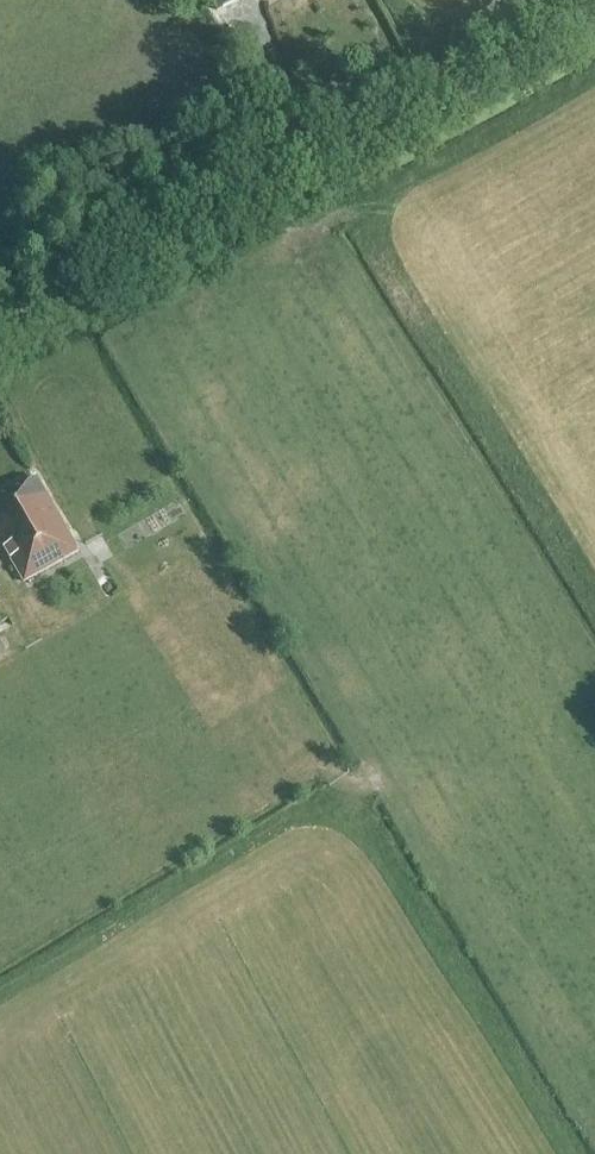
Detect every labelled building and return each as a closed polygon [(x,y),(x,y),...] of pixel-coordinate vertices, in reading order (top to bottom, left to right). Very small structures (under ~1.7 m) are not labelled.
[(216,9),(233,0),(211,0),(216,9)] [(34,475),(0,495),(0,541),(24,582),(78,551),(34,475)]
